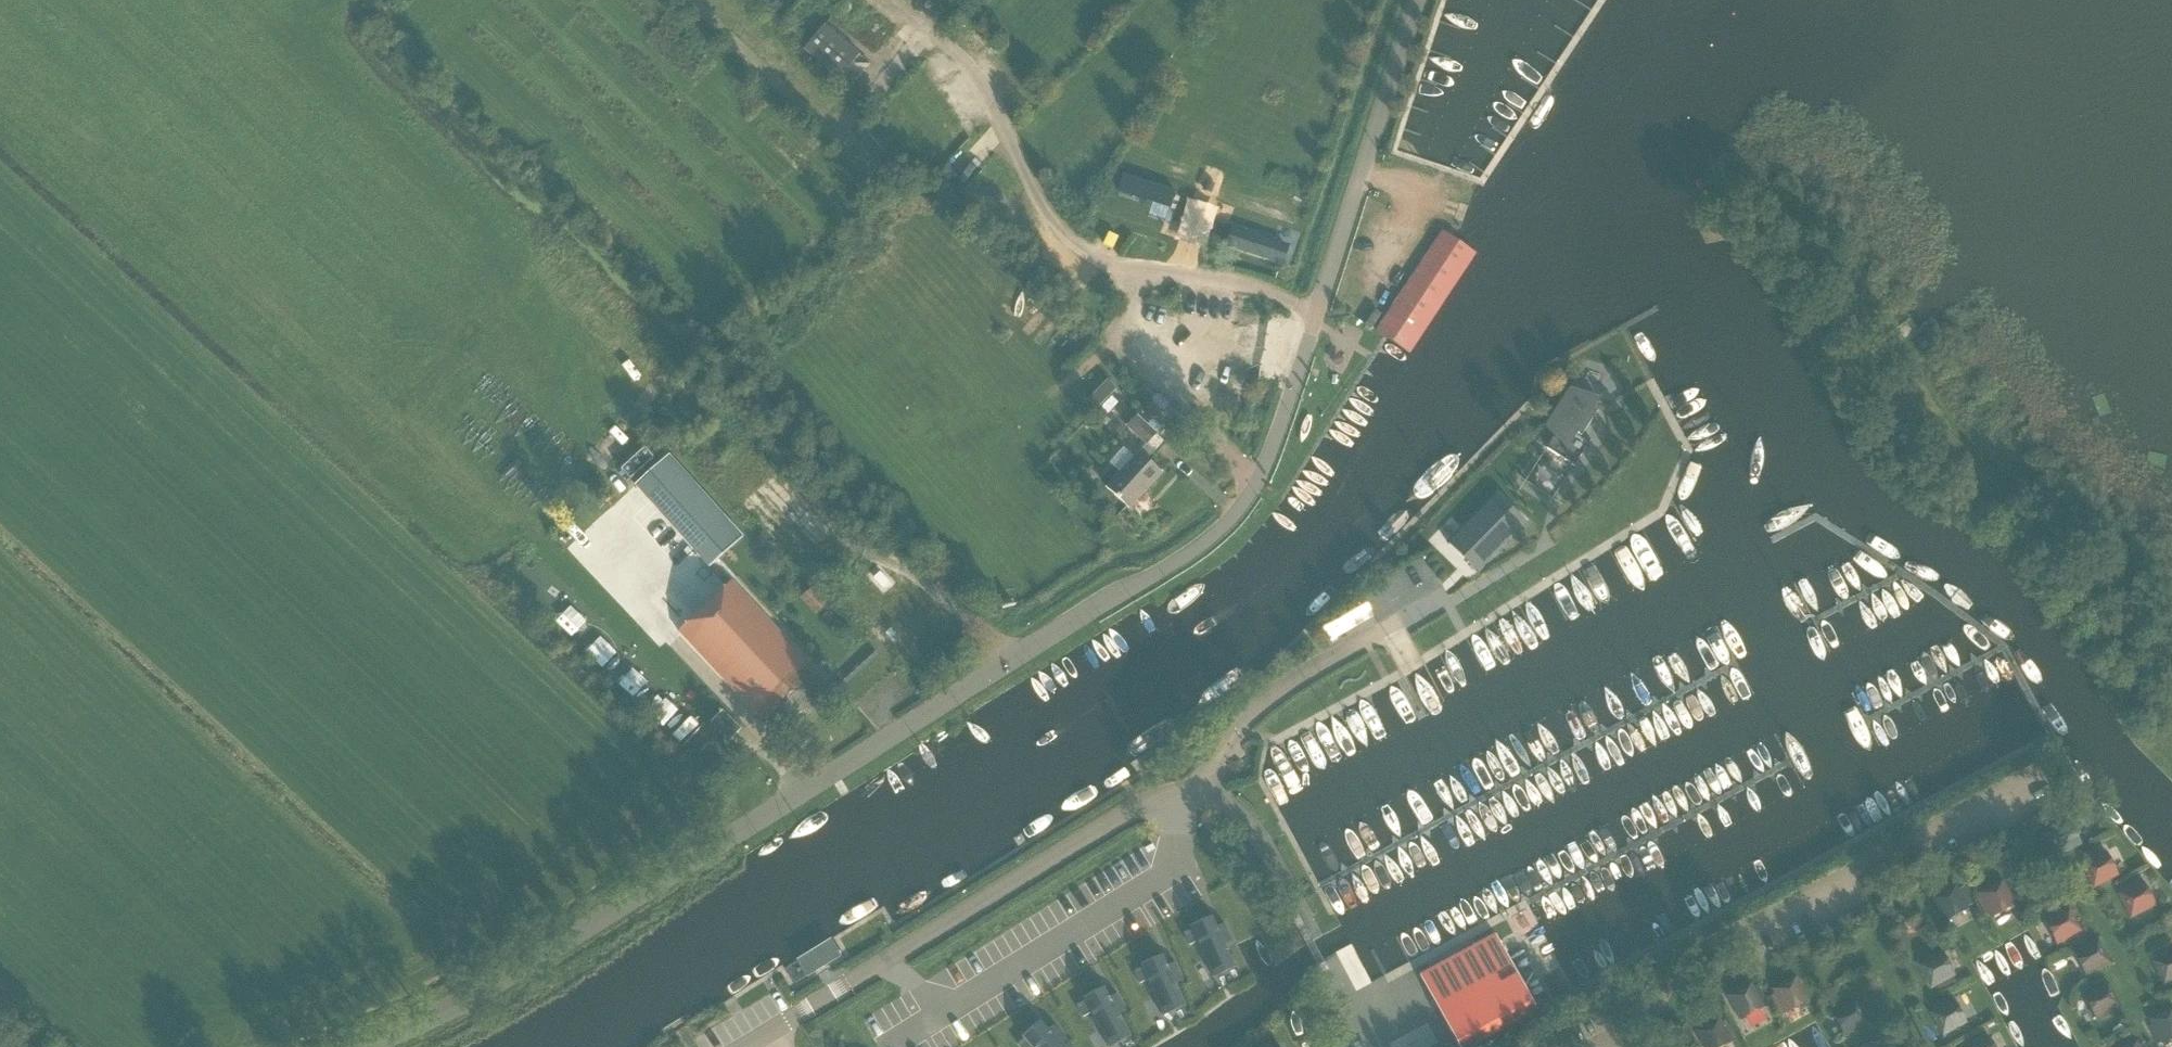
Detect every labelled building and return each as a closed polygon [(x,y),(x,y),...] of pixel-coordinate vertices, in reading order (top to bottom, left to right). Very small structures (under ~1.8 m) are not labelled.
[(829,14),(880,43),(897,15),(870,0),(837,0),(829,14)] [(931,17),(949,3),(947,0),(930,0),(922,6),(931,17)] [(1018,0),(992,0),(1006,13),(1018,0)] [(1123,195),(1168,210),(1175,190),(1130,175),(1123,195)] [(1272,190),(1259,261),(1281,265),(1295,194),(1272,190)] [(1103,219),(1133,233),(1146,207),(1116,192),(1103,219)] [(1443,232),(1378,331),(1410,353),(1476,254),(1443,232)] [(1204,317),(1203,328),(1221,330),(1222,319),(1204,317)] [(1568,392),(1544,428),(1553,436),(1545,449),(1573,466),(1589,439),(1588,438),(1587,440),(1586,439),(1595,424),(1586,418),(1598,398),(1596,398),(1595,399),(1568,392)] [(1137,417),(1128,427),(1148,445),(1158,435),(1137,417)] [(1124,471),(1108,489),(1130,509),(1163,473),(1148,459),(1164,441),(1158,435),(1148,445),(1140,453),(1124,471)] [(646,449),(622,469),(630,478),(654,458),(646,449)] [(634,486),(708,568),(743,537),(668,455),(634,486)] [(1480,573),(1528,523),(1527,522),(1522,528),(1508,514),(1512,510),(1497,495),(1449,544),(1450,545),(1455,541),(1468,554),(1465,558),(1480,573)] [(731,580),(677,632),(780,740),(834,690),(731,580)] [(1353,614),(1325,629),(1331,641),(1359,625),(1353,614)] [(731,740),(741,730),(725,713),(715,723),(731,740)] [(2070,820),(2045,833),(2057,857),(2082,845),(2070,820)] [(2107,851),(2082,864),(2095,888),(2119,876),(2107,851)] [(2004,881),(1980,893),(1993,918),(2017,905),(2004,881)] [(2144,882),(2119,894),(2132,919),(2157,906),(2144,882)] [(1957,885),(1933,898),(1946,922),(1970,910),(1957,885)] [(2070,908),(2045,921),(2058,945),(2083,932),(2070,908)] [(1192,930),(1185,934),(1190,946),(1198,942),(1214,978),(1236,967),(1226,945),(1233,941),(1226,925),(1218,929),(1213,917),(1191,928),(1192,930)] [(1421,976),(1459,1046),(1472,1046),(1538,1011),(1497,935),(1421,976)] [(2099,940),(2074,952),(2087,976),(2111,964),(2099,940)] [(2152,960),(2164,985),(2171,981),(2171,950),(2152,960)] [(1944,952),(1919,965),(1931,989),(1956,976),(1944,952)] [(1143,968),(1135,972),(1140,984),(1148,980),(1164,1016),(1187,1006),(1176,983),(1184,980),(1177,964),(1169,967),(1164,956),(1142,966),(1143,968)] [(1797,977),(1773,989),(1786,1014),(1810,1001),(1797,977)] [(1752,983),(1728,996),(1742,1021),(1765,1008),(1752,983)] [(2109,983),(2085,996),(2097,1021),(2122,1008),(2109,983)] [(1078,1006),(1084,1018),(1092,1013),(1110,1046),(1112,1046),(1132,1037),(1120,1014),(1127,1010),(1119,995),(1111,999),(1106,988),(1084,1000),(1085,1002),(1078,1006)] [(1857,1000),(1833,1013),(1846,1037),(1870,1023),(1857,1000)] [(1955,1000),(1931,1013),(1943,1037),(1968,1024),(1955,1000)] [(2150,1020),(2163,1044),(2171,1040),(2171,1008),(2150,1020)] [(1696,1031),(1705,1046),(1725,1046),(1733,1043),(1720,1018),(1696,1031)] [(1019,1045),(1020,1046),(1064,1046),(1062,1045),(1068,1039),(1056,1026),(1050,1031),(1042,1022),(1024,1037),(1025,1039),(1019,1045)] [(1971,1046),(1995,1046),(1990,1037),(1971,1046)]
